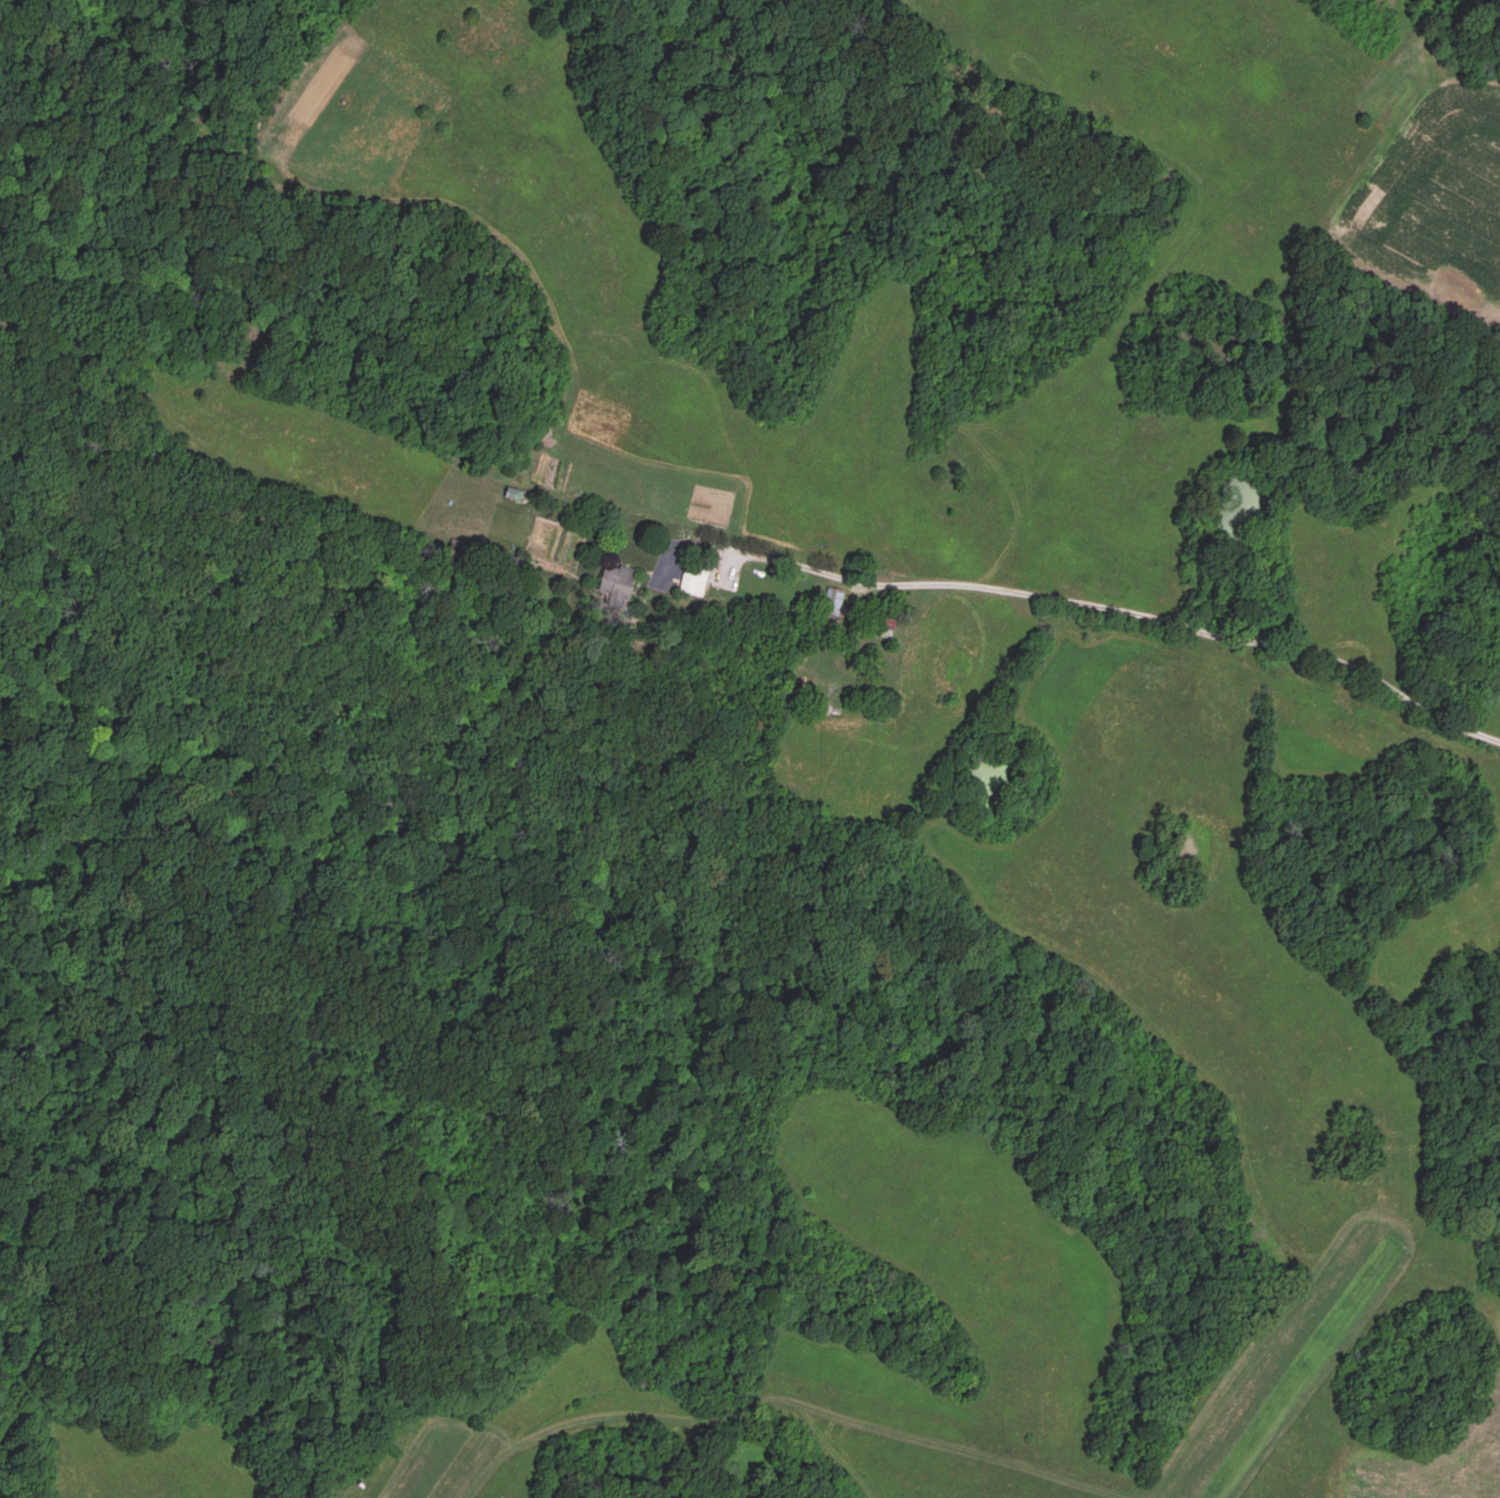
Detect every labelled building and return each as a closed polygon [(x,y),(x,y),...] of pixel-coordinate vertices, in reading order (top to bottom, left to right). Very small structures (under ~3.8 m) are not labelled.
[(524,491),(509,486),(506,496),(521,500),(524,491)] [(682,593),(705,596),(710,564),(687,560),(682,593)] [(601,594),(633,600),(639,571),(607,564),(601,594)] [(842,590),(826,587),(822,613),(838,616),(842,590)] [(900,622),(879,613),(870,632),(892,642),(900,622)]
